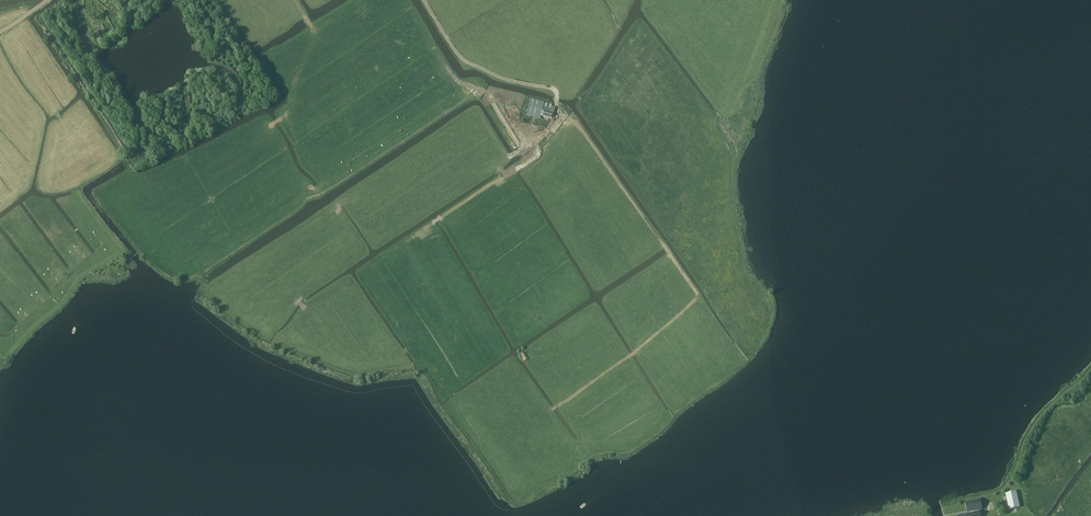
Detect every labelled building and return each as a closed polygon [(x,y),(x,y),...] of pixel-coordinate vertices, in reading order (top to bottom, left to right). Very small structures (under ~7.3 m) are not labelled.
[(553,113),(550,113),(552,105),(531,99),(527,116),(540,119),(541,116),(551,119),(553,113)] [(523,352),(519,355),(524,361),(528,358),(523,352)] [(1016,491),(1006,494),(1009,510),(1020,507),(1016,491)] [(979,499),(965,502),(968,512),(969,513),(958,515),(981,515),(981,513),(980,511),(976,512),(975,510),(982,509),(979,499)]
